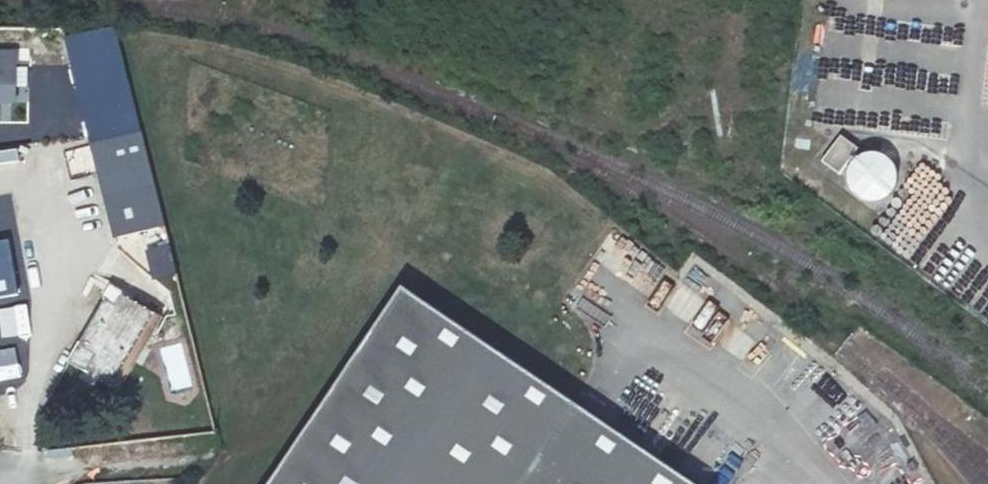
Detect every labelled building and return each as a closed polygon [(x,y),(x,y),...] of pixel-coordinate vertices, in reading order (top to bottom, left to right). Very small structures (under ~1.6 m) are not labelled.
[(63,12),(114,251),(158,242),(104,5),(63,12)] [(0,33),(0,82),(13,81),(11,33),(0,33)] [(850,102),(896,102),(896,83),(819,83),(819,122),(850,122),(850,102)] [(854,164),(858,160),(853,156),(858,147),(842,136),(822,162),(841,175),(847,166),(851,169),(854,164)] [(68,151),(72,176),(93,173),(90,148),(68,151)] [(866,155),(858,160),(854,164),(851,169),(850,178),(852,188),(857,195),(865,201),(874,203),(883,201),(891,196),(897,188),(899,179),(898,170),(893,161),(885,156),(876,154),(866,155)] [(153,279),(176,273),(169,243),(146,249),(153,279)] [(687,479),(587,416),(365,277),(237,483),(684,483),(687,479)] [(152,329),(112,302),(65,366),(105,394),(152,329)] [(174,392),(196,385),(183,343),(161,349),(174,392)] [(0,367),(0,384),(15,381),(12,364),(0,367)]
